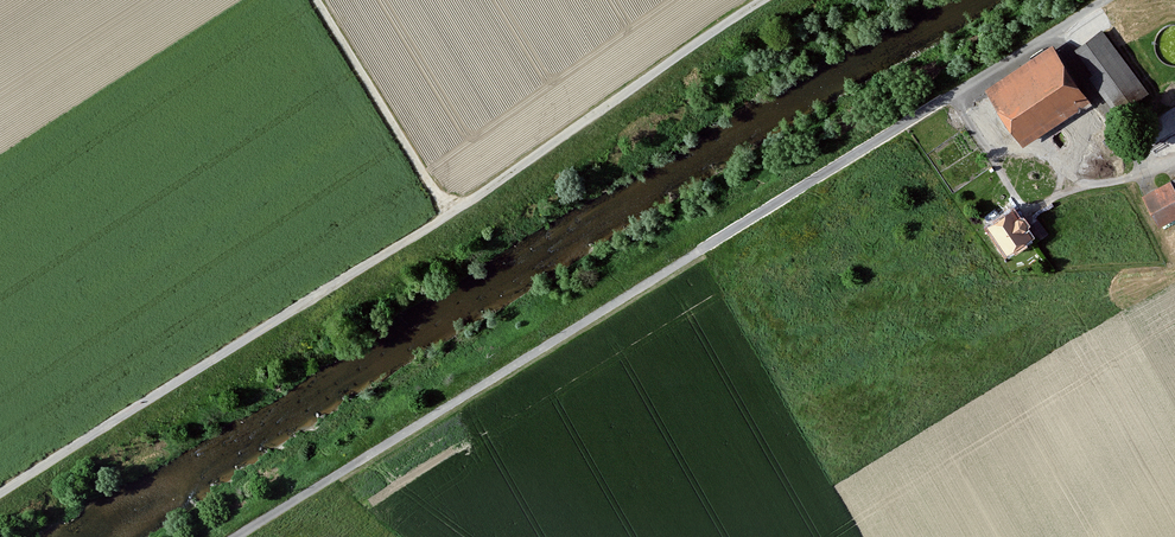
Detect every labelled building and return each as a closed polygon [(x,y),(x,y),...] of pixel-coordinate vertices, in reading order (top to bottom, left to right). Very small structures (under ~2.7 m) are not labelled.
[(1104,25),(1072,46),(1116,111),(1147,90),(1104,25)] [(1070,49),(998,89),(1026,139),(1073,113),(1089,143),(1115,129),(1070,49)] [(1143,193),(1162,226),(1174,219),(1174,175),(1143,193)] [(1000,247),(1029,236),(1017,204),(988,215),(1000,247)] [(1040,215),(1029,221),(1039,237),(1050,230),(1040,215)]
